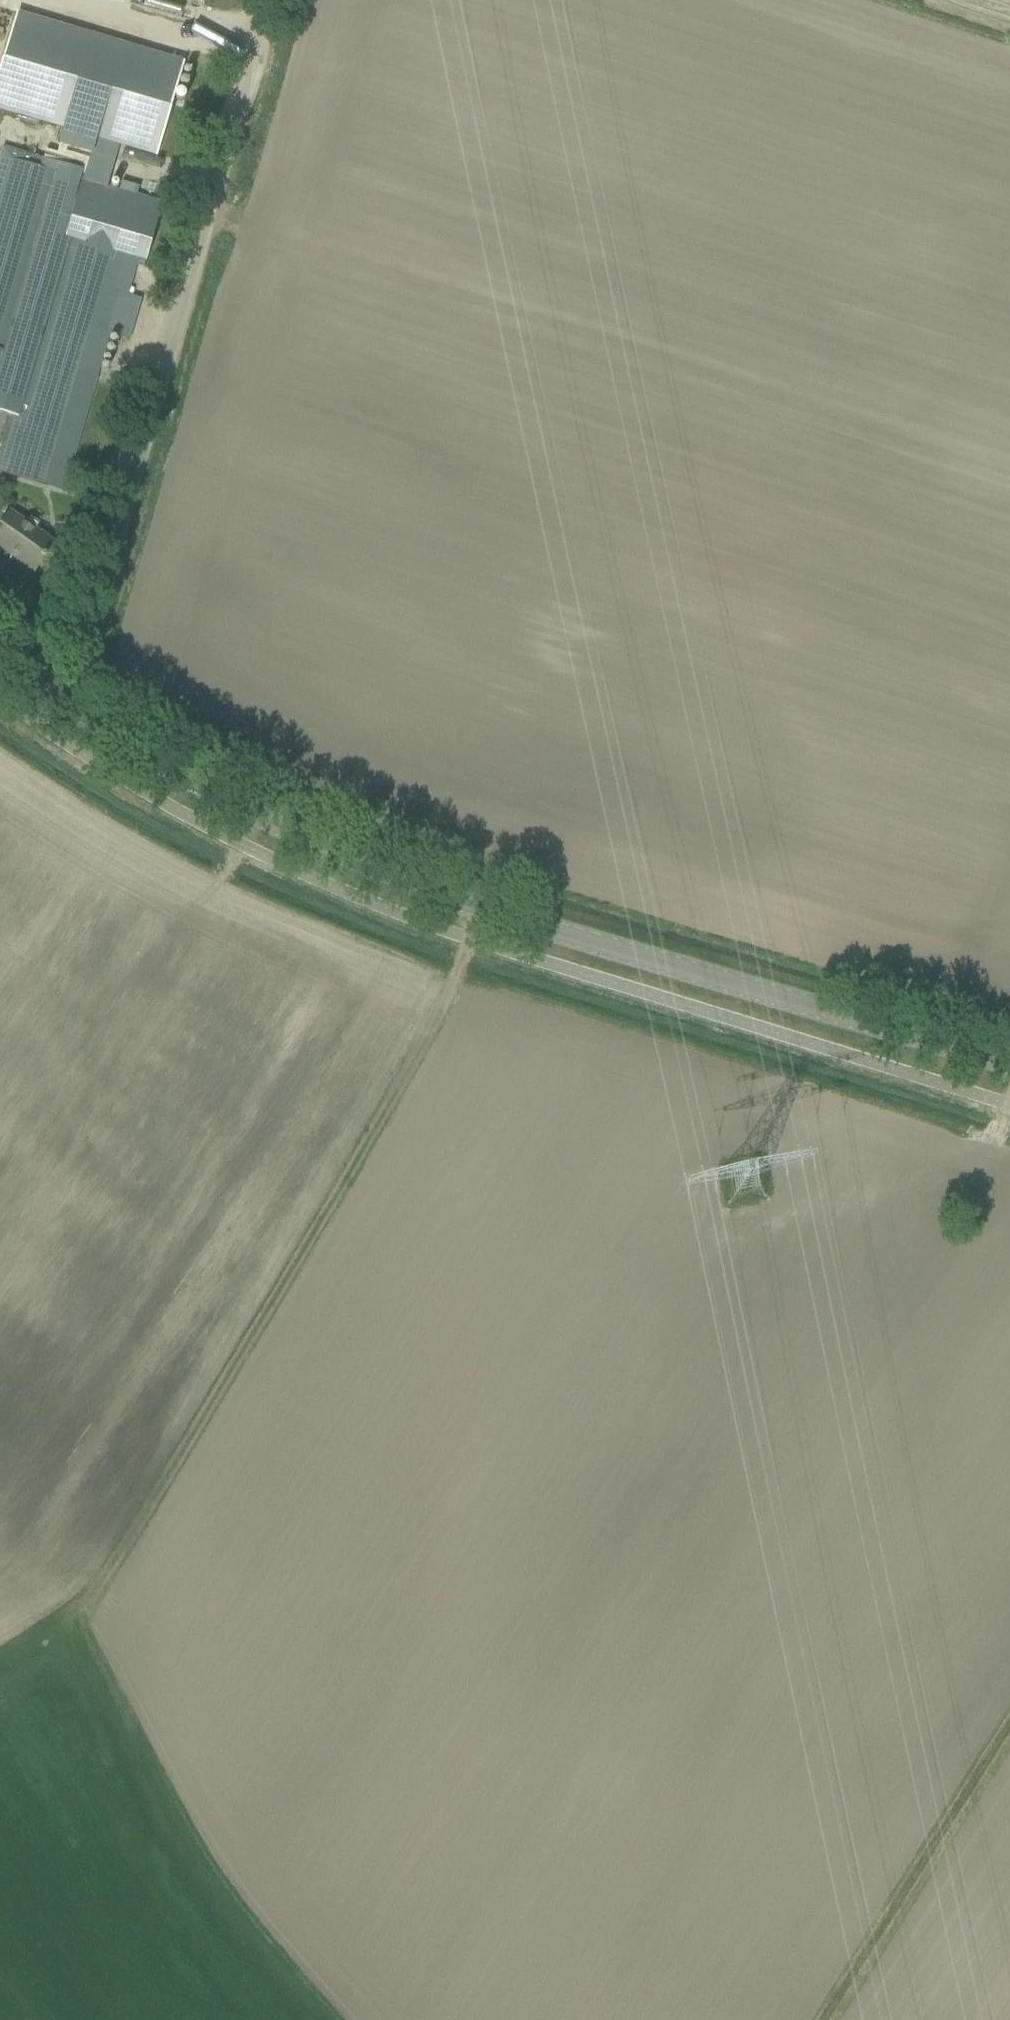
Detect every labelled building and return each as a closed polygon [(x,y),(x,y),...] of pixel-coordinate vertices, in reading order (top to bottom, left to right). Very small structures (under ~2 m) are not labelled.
[(0,75),(0,109),(64,128),(61,141),(92,150),(84,175),(82,175),(80,179),(82,180),(108,187),(120,145),(157,156),(185,60),(19,11),(0,75)] [(14,416),(3,453),(0,464),(0,475),(62,493),(68,472),(132,257),(65,237),(82,180),(80,179),(82,175),(84,175),(92,150),(61,141),(57,153),(46,150),(43,159),(2,148),(0,154),(0,411),(14,416)] [(82,180),(65,237),(132,257),(146,261),(163,203),(108,187),(82,180)] [(37,531),(9,513),(0,526),(0,548),(34,572),(55,543),(37,531)]
